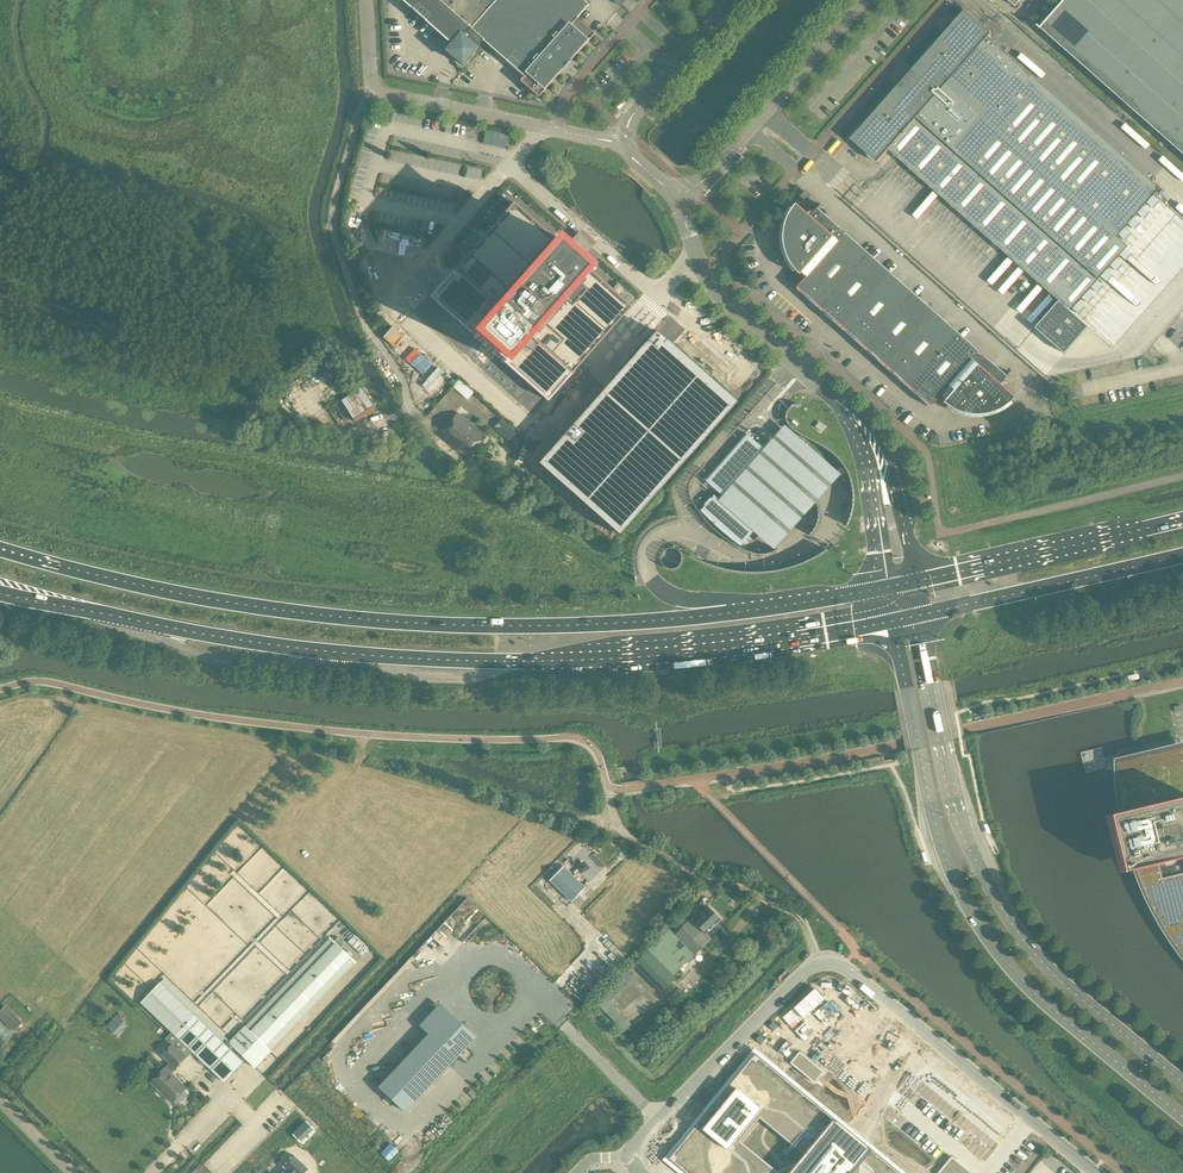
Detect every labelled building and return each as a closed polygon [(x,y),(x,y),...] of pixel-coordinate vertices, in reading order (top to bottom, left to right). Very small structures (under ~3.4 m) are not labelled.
[(451,45),(446,51),(462,65),(476,49),(475,48),(482,40),(470,29),(496,0),(401,0),(451,45)] [(583,0),(496,0),(470,29),(482,40),(483,41),(524,77),(520,81),(538,97),(563,70),(561,68),(567,60),(570,62),(594,34),(576,18),(588,5),(583,0)] [(1042,29),(1182,154),(1182,0),(1065,0),(1041,28),(1038,25),(1038,26),(1041,29),(1042,29)] [(897,87),(851,139),(851,140),(856,144),(878,163),(889,150),(900,160),(1060,301),(1036,328),(1065,354),(1089,327),(1088,326),(1088,325),(1073,312),(1072,311),(1093,287),(1100,279),(1119,257),(1126,250),(1129,246),(1118,237),(1156,194),(1143,183),(1136,176),(1100,145),(1093,138),(1058,107),(1028,81),(1032,75),(1021,65),(1016,61),(1005,51),(1000,47),(994,41),(991,38),(989,37),(992,34),(965,10),(913,69),(917,72),(912,78),(911,77),(910,77),(909,77),(908,77),(907,77),(907,78),(906,78),(905,79),(905,80),(905,81),(905,82),(905,83),(905,84),(906,84),(901,90),(897,87)] [(385,109),(383,118),(392,120),(394,111),(385,109)] [(483,142),(507,148),(510,135),(487,129),(483,142)] [(806,201),(810,196),(805,191),(800,196),(806,201)] [(480,240),(429,296),(482,343),(548,401),(631,307),(628,304),(634,298),(618,283),(612,290),(586,267),(585,267),(582,264),(585,260),(578,254),(579,253),(579,252),(578,251),(578,250),(577,249),(576,249),(576,248),(574,248),(572,248),(565,242),(562,247),(558,243),(559,243),(513,203),(485,235),(482,232),(477,237),(480,240)] [(807,275),(842,235),(838,231),(839,229),(816,209),(809,217),(796,205),(792,210),(790,213),(788,217),(787,220),(786,224),(785,228),(784,232),(784,236),(784,240),(784,244),(785,248),(786,252),(788,256),(789,259),(791,263),(794,266),(796,269),(800,273),(803,271),(807,275)] [(844,233),(842,235),(807,275),(796,288),(818,307),(866,253),(844,233)] [(866,253),(818,307),(841,327),(889,273),(866,253)] [(911,293),(889,273),(841,327),(863,347),(911,293)] [(367,282),(369,290),(378,288),(376,279),(367,282)] [(911,293),(863,347),(885,367),(934,312),(911,293)] [(934,312),(885,367),(908,387),(956,332),(934,312)] [(682,334),(697,343),(702,335),(687,326),(682,334)] [(600,393),(538,463),(619,535),(736,402),(672,346),(662,336),(655,330),(610,381),(600,393)] [(978,352),(956,332),(908,387),(930,407),(942,394),(977,354),(978,352)] [(981,358),(977,354),(942,394),(946,398),(944,400),(948,404),(952,406),(955,408),(959,410),(963,411),(967,412),(971,412),(975,413),(979,412),(983,412),(987,411),(991,410),(994,409),(998,407),(1002,405),(1005,403),(1008,400),(1012,396),(999,385),(1006,377),(983,356),(981,358)] [(355,422),(375,409),(362,388),(342,401),(355,422)] [(469,459),(487,436),(457,412),(439,435),(469,459)] [(516,433),(502,420),(495,428),(509,441),(516,433)] [(819,422),(815,427),(821,431),(824,427),(819,422)] [(763,449),(722,496),(718,500),(753,531),(775,550),(841,480),(784,426),(763,449)] [(722,496),(763,449),(746,433),(704,480),(722,496)] [(726,535),(740,546),(749,536),(753,531),(718,500),(714,496),(709,501),(700,511),(713,523),(726,535)] [(1123,813),(1116,815),(1110,816),(1123,873),(1130,872),(1138,870),(1147,891),(1156,912),(1168,933),(1182,929),(1182,745),(1177,747),(1118,761),(1119,779),(1120,796),(1123,813)] [(563,866),(549,881),(571,902),(585,888),(563,866)] [(306,899),(316,901),(317,894),(308,892),(306,899)] [(689,921),(686,924),(692,929),(697,933),(701,928),(707,934),(720,920),(707,907),(693,921),(695,924),(693,926),(689,921)] [(673,976),(674,974),(711,937),(707,934),(701,928),(697,933),(692,929),(686,924),(674,934),(675,935),(653,956),(673,976)] [(647,950),(649,952),(653,956),(675,935),(674,934),(668,928),(667,927),(656,938),(657,939),(647,950)] [(1168,933),(1182,955),(1182,929),(1168,933)] [(160,983),(141,1002),(171,1031),(165,1038),(172,1044),(185,1057),(191,1051),(223,1081),(242,1061),(241,1061),(245,1057),(255,1067),(271,1051),(265,1046),(350,957),(341,948),(344,944),(339,939),(335,943),(250,1031),(245,1026),(229,1042),(233,1047),(230,1050),(160,983)] [(649,952),(636,966),(663,993),(676,979),(673,976),(653,956),(649,952)] [(634,979),(626,972),(595,1003),(613,1022),(621,1015),(609,1003),(634,979)] [(14,1031),(23,1022),(5,1005),(0,1011),(0,1018),(14,1031)] [(447,1011),(377,1086),(404,1112),(474,1037),(447,1011)] [(118,1013),(107,1025),(117,1035),(128,1022),(118,1013)] [(7,1040),(13,1034),(0,1022),(0,1034),(7,1040)] [(165,1067),(150,1082),(172,1103),(173,1101),(176,1104),(179,1104),(186,1096),(186,1094),(183,1091),(186,1088),(170,1073),(185,1057),(172,1044),(162,1054),(170,1063),(165,1068),(165,1067)] [(790,1062),(790,1063),(791,1063),(791,1064),(813,1082),(814,1082),(815,1082),(816,1082),(823,1073),(823,1072),(823,1071),(823,1070),(801,1052),(800,1052),(799,1052),(798,1052),(798,1053),(791,1061),(791,1062),(790,1062)] [(876,1151),(866,1143),(860,1142),(851,1130),(756,1054),(671,1160),(687,1172),(903,1172),(876,1151)] [(148,1061),(144,1066),(151,1072),(155,1068),(148,1061)] [(304,1120),(290,1134),(298,1142),(312,1128),(304,1120)] [(307,1168),(294,1156),(284,1166),(289,1171),(287,1172),(303,1172),(307,1168)] [(971,1172),(970,1172),(970,1171),(953,1157),(952,1157),(951,1157),(950,1157),(937,1172),(971,1172)]
